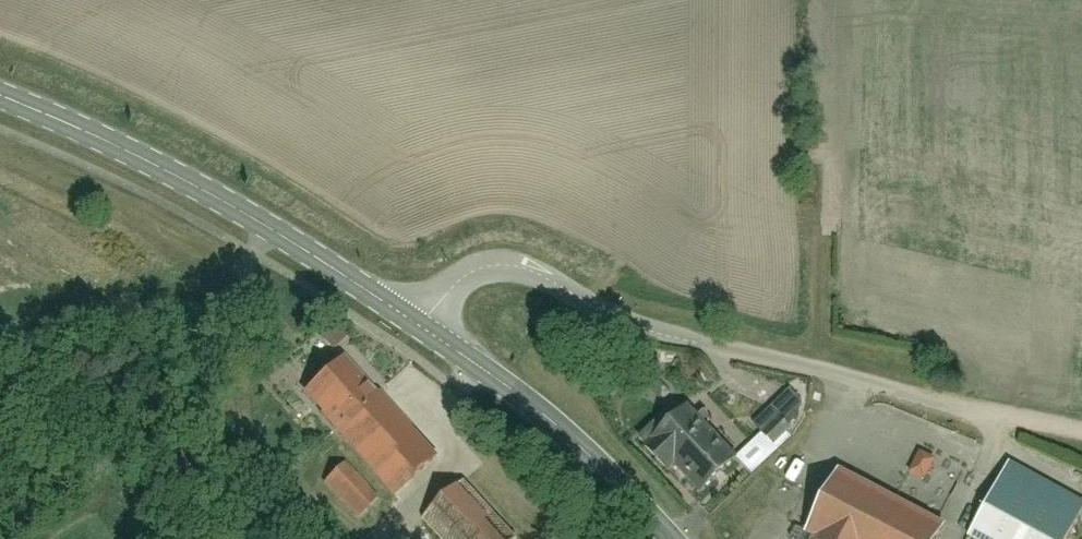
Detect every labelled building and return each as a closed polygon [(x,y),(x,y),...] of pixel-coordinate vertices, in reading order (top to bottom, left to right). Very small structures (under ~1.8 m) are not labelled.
[(443,461),(349,357),(309,393),(402,497),(443,461)] [(710,487),(743,458),(695,402),(651,440),(676,468),(686,459),(710,487)] [(383,503),(349,464),(330,481),(364,520),(383,503)] [(852,469),(849,467),(813,531),(823,537),(822,538),(948,538),(955,526),(852,469)] [(983,538),(1071,538),(1081,519),(1081,516),(1011,478),(979,537),(983,538)] [(466,485),(427,521),(443,538),(517,538),(466,485)]
